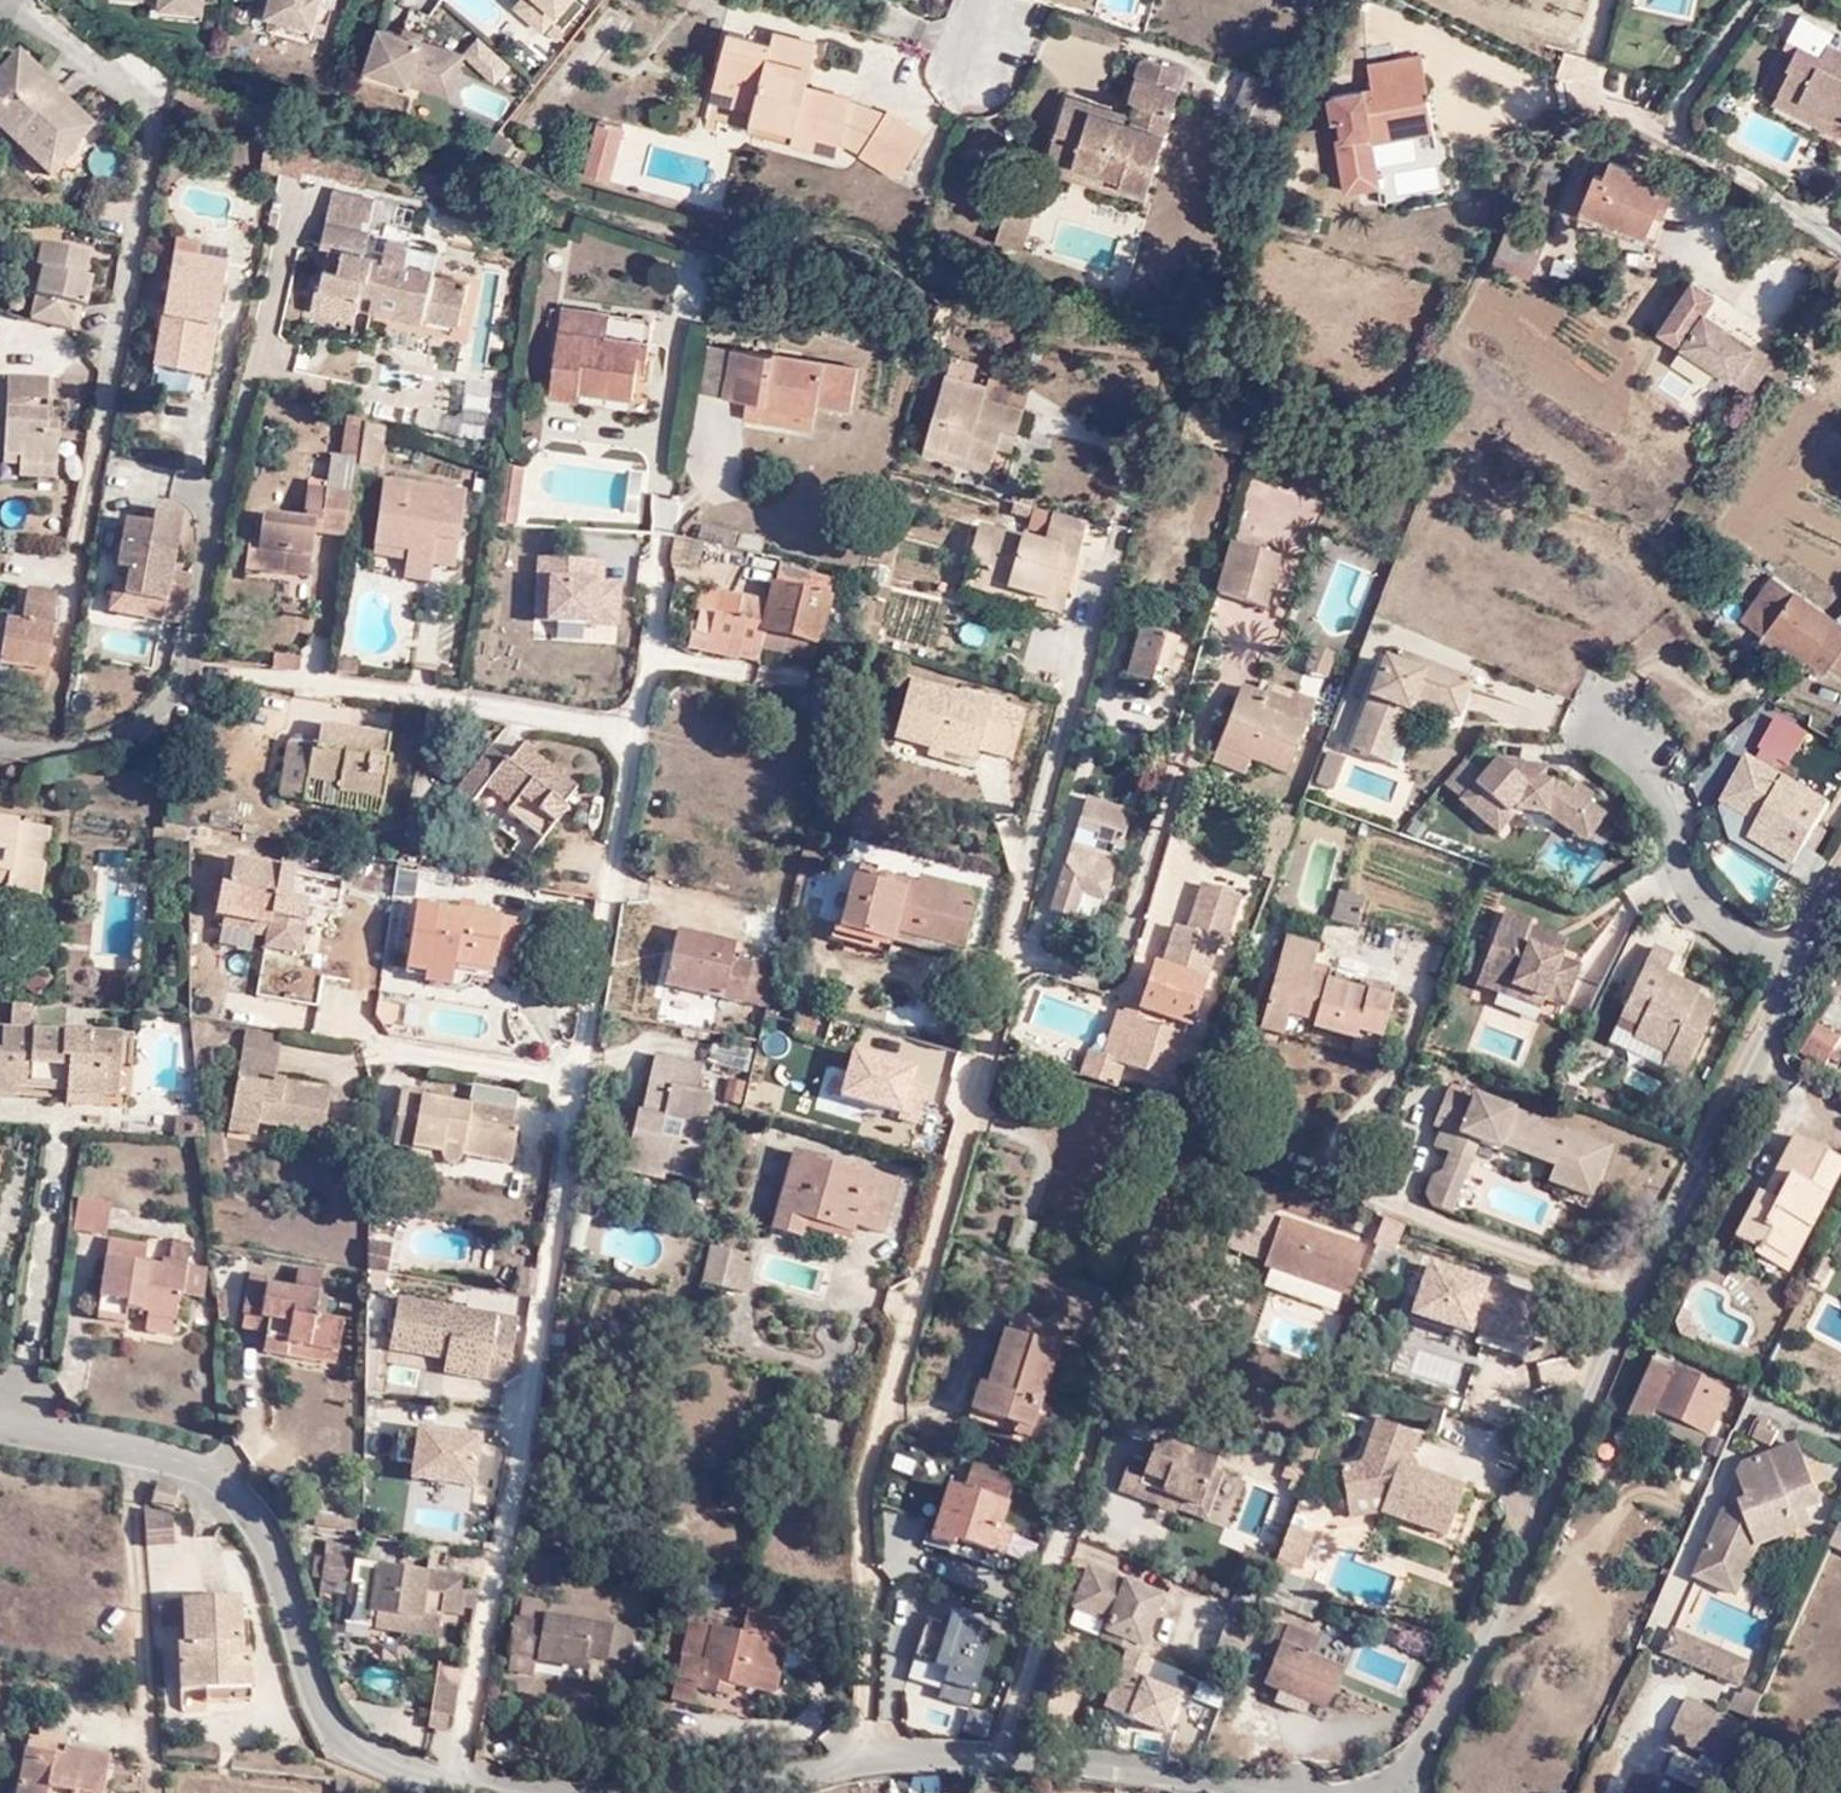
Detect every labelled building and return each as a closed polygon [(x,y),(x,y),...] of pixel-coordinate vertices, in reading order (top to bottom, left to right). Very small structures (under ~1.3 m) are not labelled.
[(205,0),(132,0),(162,2),(161,10),(204,14),(205,0)] [(262,14),(268,16),(294,22),(292,33),(325,41),(326,31),(314,26),(322,7),(333,11),(338,1),(336,0),(266,0),(262,14)] [(563,17),(541,0),(532,0),(523,9),(550,33),(563,17)] [(563,17),(579,0),(541,0),(563,17)] [(1137,0),(1109,0),(1106,13),(1131,21),(1137,0)] [(268,27),(292,33),(294,22),(268,16),(268,27)] [(448,84),(457,56),(386,32),(370,73),(419,89),(422,77),(448,84)] [(746,128),(834,150),(848,108),(802,95),(788,91),(794,76),(807,77),(813,54),(771,42),(764,56),(724,44),(706,95),(753,107),(749,118),(746,128)] [(1830,42),(1823,56),(1802,44),(1790,70),(1795,72),(1784,91),(1820,106),(1814,122),(1840,135),(1840,48),(1830,42)] [(43,88),(45,84),(5,47),(0,53),(0,135),(43,88)] [(1399,109),(1416,114),(1434,67),(1393,52),(1390,59),(1377,55),(1373,72),(1336,58),(1326,84),(1336,89),(1327,112),(1349,120),(1355,109),(1394,121),(1399,109)] [(469,61),(457,56),(448,84),(422,77),(419,89),(454,100),(469,61)] [(1137,199),(1162,120),(1152,117),(1161,89),(1171,90),(1175,76),(1134,62),(1121,107),(1134,112),(1129,131),(1085,118),(1084,112),(1057,103),(1040,154),(1070,165),(1069,171),(1115,185),(1112,191),(1137,199)] [(788,91),(802,95),(807,77),(794,76),(788,91)] [(1264,137),(1277,92),(1240,80),(1226,124),(1264,137)] [(5,140),(43,88),(0,135),(5,140)] [(78,122),(79,120),(43,88),(5,140),(31,164),(40,165),(78,122)] [(1152,117),(1162,120),(1171,90),(1161,89),(1152,117)] [(1820,106),(1784,91),(1778,105),(1814,122),(1820,106)] [(702,107),(749,118),(753,107),(706,95),(702,107)] [(834,150),(854,163),(884,119),(848,108),(834,150)] [(1411,128),(1416,114),(1399,109),(1394,121),(1411,128)] [(854,163),(880,179),(901,130),(884,119),(854,163)] [(830,163),(834,150),(746,128),(742,141),(830,163)] [(619,136),(593,130),(577,181),(602,188),(619,136)] [(901,130),(880,179),(890,186),(919,142),(901,130)] [(503,145),(487,132),(470,151),(486,163),(503,145)] [(324,149),(285,141),(282,169),(315,176),(324,149)] [(333,173),(366,181),(372,162),(339,153),(333,173)] [(1109,199),(1112,191),(1115,185),(1069,171),(1070,165),(1040,154),(1035,170),(1109,199)] [(1635,182),(1602,164),(1592,184),(1586,179),(1570,209),(1631,239),(1642,219),(1649,221),(1660,201),(1636,187),(1635,182)] [(378,291),(373,307),(421,318),(421,313),(461,318),(468,279),(431,272),(431,267),(403,262),(410,242),(389,238),(385,256),(368,252),(370,232),(368,231),(375,200),(333,191),(323,243),(332,245),(345,248),(341,270),(327,267),(323,284),(318,283),(312,310),(353,318),(357,304),(362,288),(378,291)] [(1022,208),(999,200),(983,245),(1007,253),(1022,208)] [(515,242),(517,230),(491,225),(491,238),(515,242)] [(1107,245),(1049,229),(1041,255),(1095,273),(1107,245)] [(191,340),(203,342),(218,259),(179,252),(181,238),(168,235),(141,366),(184,373),(191,340)] [(345,248),(332,245),(327,267),(341,270),(345,248)] [(34,274),(28,304),(24,326),(64,335),(69,311),(76,313),(82,282),(75,280),(80,260),(32,250),(27,272),(34,274)] [(10,298),(28,304),(34,274),(27,272),(18,270),(10,298)] [(357,304),(373,307),(378,291),(362,288),(357,304)] [(643,370),(648,322),(563,310),(550,397),(576,400),(577,390),(629,396),(633,369),(643,370)] [(1682,350),(1725,380),(1747,347),(1704,317),(1682,350)] [(196,375),(203,342),(191,340),(184,373),(196,375)] [(723,396),(731,347),(707,343),(699,393),(723,396)] [(306,347),(303,373),(353,380),(357,354),(306,347)] [(766,393),(817,402),(849,407),(856,367),(731,347),(723,396),(745,400),(765,402),(766,393)] [(1747,347),(1725,380),(1750,398),(1773,365),(1747,347)] [(1002,425),(1019,429),(1026,409),(986,396),(987,385),(947,372),(928,442),(992,463),(998,444),(1002,425)] [(42,385),(1,383),(0,400),(0,463),(11,464),(12,484),(48,485),(50,443),(39,444),(42,385)] [(812,432),(817,402),(766,393),(765,402),(745,400),(744,419),(812,432)] [(432,432),(438,412),(418,407),(412,426),(432,432)] [(359,465),(365,422),(346,417),(339,463),(359,465)] [(377,478),(382,427),(365,422),(359,465),(358,475),(377,478)] [(998,444),(1013,449),(1019,429),(1002,425),(998,444)] [(992,463),(928,442),(926,451),(989,469),(992,463)] [(355,500),(358,475),(359,465),(339,463),(329,461),(323,496),(349,500),(355,500)] [(487,525),(510,525),(518,468),(495,466),(487,525)] [(549,470),(549,503),(630,501),(629,468),(549,470)] [(429,539),(449,543),(456,501),(382,485),(370,548),(399,554),(395,578),(421,582),(424,564),(429,539)] [(343,541),(349,500),(323,496),(305,493),(300,525),(259,518),(254,548),(241,548),(240,569),(277,575),(280,558),(310,562),(315,537),(343,541)] [(162,604),(157,618),(181,623),(191,574),(171,571),(178,513),(155,508),(149,525),(125,519),(115,563),(127,564),(121,595),(162,604)] [(1092,523),(1059,513),(1046,546),(979,526),(968,571),(984,577),(984,581),(1044,601),(1046,595),(1065,600),(1092,523)] [(760,552),(764,537),(706,522),(702,538),(760,552)] [(1219,587),(1271,601),(1287,550),(1233,537),(1219,587)] [(446,568),(449,543),(429,539),(424,564),(446,568)] [(307,580),(310,562),(280,558),(277,575),(307,580)] [(38,648),(49,595),(43,594),(49,564),(19,560),(14,593),(0,591),(0,652),(11,655),(14,643),(38,648)] [(592,563),(538,561),(537,585),(548,585),(546,634),(626,639),(628,586),(591,585),(592,563)] [(106,609),(157,618),(162,604),(121,595),(127,564),(115,563),(106,609)] [(984,577),(968,571),(964,585),(1060,618),(1065,600),(1046,595),(1044,601),(984,581),(984,577)] [(826,585),(774,573),(767,609),(761,639),(812,649),(826,585)] [(1778,617),(1811,640),(1827,619),(1770,579),(1744,618),(1764,634),(1768,628),(1778,617)] [(761,639),(767,609),(719,599),(715,623),(698,620),(694,638),(704,640),(701,664),(726,668),(732,666),(754,671),(757,658),(761,639)] [(1768,628),(1803,652),(1811,640),(1778,617),(1768,628)] [(1840,667),(1840,624),(1839,627),(1827,619),(1811,640),(1819,647),(1810,657),(1827,669),(1835,662),(1840,667)] [(1177,643),(1140,631),(1126,680),(1149,688),(1153,672),(1168,676),(1177,643)] [(808,669),(812,649),(761,639),(757,658),(808,669)] [(1342,647),(1325,640),(1316,662),(1334,669),(1342,647)] [(1803,652),(1810,657),(1819,647),(1811,640),(1803,652)] [(36,659),(38,648),(14,643),(11,655),(36,659)] [(270,674),(294,677),(295,659),(272,657),(270,674)] [(1395,673),(1420,683),(1424,670),(1400,660),(1395,673)] [(1471,687),(1424,670),(1420,683),(1395,673),(1380,668),(1355,738),(1364,742),(1359,762),(1366,764),(1375,744),(1382,745),(1390,729),(1399,733),(1410,705),(1434,715),(1438,705),(1462,714),(1471,687)] [(891,730),(923,740),(973,755),(977,744),(1008,753),(1022,707),(910,670),(891,730)] [(1324,695),(1277,676),(1272,687),(1252,679),(1222,757),(1252,769),(1262,752),(1298,768),(1324,695)] [(1459,724),(1462,714),(1438,705),(1434,715),(1459,724)] [(1787,775),(1807,741),(1777,724),(1757,757),(1787,775)] [(1384,772),(1399,733),(1390,729),(1382,745),(1375,744),(1366,764),(1384,772)] [(1364,742),(1355,738),(1348,757),(1359,762),(1364,742)] [(973,755),(923,740),(921,751),(971,768),(973,755)] [(383,753),(319,743),(315,768),(286,764),(282,817),(305,819),(310,800),(339,805),(339,812),(382,818),(387,774),(382,773),(383,753)] [(567,799),(515,756),(501,774),(484,758),(450,802),(464,813),(478,797),(506,814),(500,824),(538,851),(562,818),(558,815),(567,799)] [(1317,791),(1335,797),(1346,767),(1329,760),(1317,791)] [(1484,783),(1463,765),(1442,789),(1463,808),(1484,783)] [(1831,812),(1752,765),(1741,783),(1747,787),(1742,798),(1735,793),(1724,811),(1760,831),(1751,849),(1793,873),(1831,812)] [(1495,770),(1484,783),(1463,808),(1461,810),(1492,839),(1508,819),(1545,822),(1566,839),(1585,815),(1591,807),(1578,796),(1570,805),(1558,796),(1544,794),(1545,781),(1523,779),(1523,773),(1495,770)] [(1130,820),(1083,805),(1075,831),(1093,836),(1090,845),(1120,854),(1130,820)] [(1585,815),(1566,839),(1585,855),(1605,831),(1585,815)] [(0,822),(0,869),(5,870),(3,885),(3,890),(36,895),(48,829),(0,822)] [(1093,836),(1075,831),(1069,848),(1088,853),(1090,845),(1093,836)] [(1088,853),(1069,848),(1048,915),(1070,923),(1078,897),(1105,904),(1118,860),(1088,853)] [(296,956),(305,908),(289,906),(294,878),(233,865),(222,922),(265,932),(264,943),(264,950),(296,956)] [(835,939),(884,953),(888,938),(954,956),(970,901),(912,883),(908,894),(864,884),(868,873),(851,870),(836,932),(835,939)] [(289,906),(305,908),(314,910),(318,882),(294,878),(289,906)] [(334,914),(339,887),(318,882),(314,910),(334,914)] [(1197,886),(1182,933),(1217,944),(1220,945),(1237,900),(1197,886)] [(1355,935),(1364,905),(1338,899),(1330,928),(1355,935)] [(432,942),(437,921),(418,917),(406,979),(424,983),(428,963),(419,960),(423,941),(432,942)] [(506,995),(511,968),(496,967),(499,930),(437,921),(432,942),(423,941),(419,960),(428,963),(424,983),(451,987),(453,976),(488,983),(485,992),(506,995)] [(220,935),(264,943),(265,932),(222,922),(220,935)] [(1525,951),(1528,943),(1530,936),(1504,927),(1478,988),(1542,1013),(1561,1021),(1577,983),(1557,975),(1562,964),(1525,951)] [(496,967),(511,968),(518,934),(499,930),(496,967)] [(881,963),(884,953),(835,939),(836,932),(826,930),(823,948),(881,963)] [(1150,966),(1133,1019),(1117,1066),(1120,1067),(1165,1082),(1184,1030),(1186,1029),(1207,970),(1217,944),(1182,933),(1170,930),(1163,954),(1159,967),(1150,966)] [(758,1018),(767,976),(723,965),(725,951),(670,938),(654,991),(758,1018)] [(1316,1025),(1313,1035),(1356,1049),(1354,1055),(1377,1061),(1394,996),(1370,989),(1367,999),(1313,981),(1321,953),(1288,943),(1263,1029),(1285,1035),(1288,1027),(1292,1015),(1316,1025)] [(1565,955),(1528,943),(1525,951),(1562,964),(1565,955)] [(1673,969),(1652,959),(1617,1028),(1634,1036),(1630,1049),(1664,1067),(1661,1074),(1679,1083),(1710,1019),(1694,1009),(1697,1003),(1674,992),(1670,998),(1660,994),(1673,969)] [(451,987),(485,992),(488,983),(453,976),(451,987)] [(1542,1013),(1478,988),(1476,998),(1539,1022),(1542,1013)] [(24,1011),(10,1009),(8,1028),(24,1029),(24,1011)] [(375,1011),(373,1027),(393,1028),(397,1023),(399,1015),(375,1011)] [(815,1019),(796,1013),(789,1036),(810,1042),(815,1019)] [(1084,1053),(1074,1077),(1114,1090),(1120,1067),(1117,1066),(1133,1019),(1115,1013),(1100,1058),(1084,1053)] [(1288,1027),(1313,1035),(1316,1025),(1292,1015),(1288,1027)] [(1840,1035),(1840,1033),(1819,1022),(1804,1050),(1826,1062),(1840,1035)] [(1285,1035),(1263,1029),(1261,1035),(1283,1041),(1285,1035)] [(96,1100),(99,1066),(116,1067),(119,1041),(59,1033),(58,1039),(0,1034),(0,1101),(8,1101),(10,1090),(96,1100)] [(241,1041),(238,1055),(274,1062),(277,1047),(241,1041)] [(937,1055),(899,1044),(895,1063),(932,1075),(937,1055)] [(237,1060),(274,1064),(274,1062),(238,1055),(237,1060)] [(270,1084),(274,1064),(237,1060),(224,1132),(252,1138),(254,1125),(318,1136),(325,1097),(270,1084)] [(696,1073),(653,1063),(637,1120),(633,1119),(617,1173),(659,1186),(661,1179),(688,1185),(708,1106),(690,1101),(696,1073)] [(99,1066),(96,1100),(112,1102),(116,1067),(99,1066)] [(511,1136),(516,1103),(489,1097),(484,1111),(471,1108),(470,1114),(421,1107),(420,1100),(403,1098),(397,1122),(401,1127),(395,1153),(438,1161),(443,1172),(455,1171),(461,1164),(508,1172),(516,1140),(511,1136)] [(1452,1167),(1473,1176),(1477,1158),(1499,1166),(1502,1159),(1555,1179),(1551,1195),(1592,1209),(1610,1161),(1569,1147),(1566,1152),(1538,1141),(1539,1135),(1476,1111),(1473,1118),(1448,1108),(1435,1140),(1443,1145),(1437,1162),(1452,1167)] [(170,1141),(199,1143),(197,1122),(171,1121),(170,1141)] [(1756,1256),(1759,1250),(1780,1264),(1802,1227),(1809,1230),(1840,1168),(1840,1167),(1791,1141),(1781,1160),(1789,1165),(1778,1188),(1784,1192),(1776,1207),(1762,1200),(1757,1197),(1733,1243),(1756,1256)] [(879,1227),(890,1181),(852,1169),(847,1181),(819,1171),(820,1161),(791,1152),(768,1241),(794,1249),(803,1222),(852,1237),(860,1222),(879,1227)] [(1454,1220),(1473,1176),(1452,1167),(1445,1187),(1436,1189),(1431,1205),(1439,1215),(1454,1220)] [(1770,1183),(1762,1200),(1776,1207),(1784,1192),(1778,1188),(1770,1183)] [(72,1201),(68,1230),(103,1234),(106,1205),(72,1201)] [(1288,1220),(1263,1208),(1249,1202),(1231,1246),(1248,1254),(1269,1263),(1288,1220)] [(1365,1254),(1288,1220),(1269,1263),(1348,1298),(1365,1254)] [(182,1291),(182,1287),(185,1266),(187,1246),(167,1244),(164,1259),(157,1258),(154,1269),(139,1265),(140,1248),(106,1242),(92,1321),(122,1326),(127,1309),(144,1312),(143,1318),(172,1323),(177,1291),(182,1291)] [(395,1252),(370,1247),(371,1278),(391,1280),(395,1252)] [(1759,1250),(1756,1256),(1753,1260),(1782,1277),(1788,1269),(1780,1264),(1759,1250)] [(1385,1291),(1398,1257),(1381,1251),(1368,1285),(1385,1291)] [(185,1266),(182,1287),(198,1291),(202,1270),(185,1266)] [(750,1271),(725,1266),(719,1295),(743,1299),(750,1271)] [(1491,1291),(1440,1272),(1431,1294),(1450,1302),(1439,1328),(1472,1342),(1476,1337),(1532,1358),(1544,1319),(1489,1299),(1491,1291)] [(1548,1310),(1492,1290),(1491,1291),(1489,1299),(1544,1319),(1548,1310)] [(318,1342),(322,1321),(326,1296),(302,1292),(297,1317),(273,1314),(271,1307),(251,1306),(247,1346),(276,1349),(274,1360),(270,1384),(297,1387),(296,1381),(299,1367),(345,1374),(350,1346),(330,1343),(318,1342)] [(1690,1309),(1680,1304),(1673,1318),(1677,1329),(1690,1336),(1697,1326),(1688,1319),(1690,1309)] [(1065,1332),(1014,1315),(980,1418),(1010,1427),(1005,1443),(1028,1450),(1065,1332)] [(393,1361),(445,1367),(487,1371),(508,1373),(514,1327),(398,1316),(393,1361)] [(169,1337),(172,1323),(143,1318),(140,1333),(169,1337)] [(334,1323),(322,1321),(318,1342),(330,1343),(334,1323)] [(276,1349),(247,1346),(246,1358),(274,1360),(276,1349)] [(1665,1371),(1670,1359),(1653,1352),(1622,1419),(1646,1429),(1653,1412),(1703,1435),(1721,1397),(1665,1371)] [(342,1387),(345,1374),(299,1367),(296,1381),(342,1387)] [(487,1371),(445,1367),(443,1386),(485,1391),(487,1371)] [(478,1429),(413,1419),(404,1477),(470,1486),(478,1429)] [(1409,1459),(1425,1439),(1382,1421),(1365,1462),(1345,1466),(1352,1499),(1372,1495),(1386,1503),(1384,1513),(1450,1537),(1469,1489),(1415,1469),(1408,1476),(1402,1473),(1400,1454),(1407,1454),(1409,1459)] [(1781,1433),(1756,1423),(1751,1438),(1775,1448),(1781,1433)] [(1218,1468),(1160,1447),(1149,1471),(1130,1464),(1119,1493),(1161,1509),(1165,1499),(1201,1512),(1218,1468)] [(1797,1515),(1806,1510),(1821,1504),(1798,1447),(1743,1468),(1738,1479),(1751,1506),(1726,1512),(1697,1566),(1730,1579),(1745,1544),(1756,1552),(1802,1533),(1797,1515)] [(1711,1469),(1703,1464),(1692,1486),(1699,1493),(1711,1469)] [(1016,1483),(977,1471),(969,1496),(950,1491),(934,1540),(927,1539),(926,1549),(999,1571),(1011,1534),(999,1529),(1016,1483)] [(1377,1511),(1384,1513),(1386,1503),(1372,1495),(1352,1499),(1354,1516),(1377,1511)] [(150,1502),(152,1541),(181,1538),(178,1507),(157,1504),(150,1502)] [(1815,1530),(1806,1510),(1797,1515),(1802,1533),(1815,1530)] [(1829,1547),(1840,1552),(1840,1522),(1829,1547)] [(1279,1561),(1298,1568),(1307,1572),(1319,1537),(1292,1527),(1279,1561)] [(1730,1579),(1697,1566),(1693,1578),(1736,1596),(1756,1552),(1745,1544),(1730,1579)] [(353,1583),(356,1564),(323,1559),(321,1576),(353,1583)] [(1279,1561),(1273,1574),(1291,1581),(1298,1568),(1279,1561)] [(470,1583),(356,1564),(353,1583),(344,1629),(372,1634),(376,1615),(436,1625),(442,1627),(444,1618),(466,1620),(470,1583)] [(1110,1625),(1105,1635),(1130,1644),(1144,1650),(1163,1599),(1089,1572),(1074,1611),(1110,1625)] [(1303,1612),(1308,1592),(1273,1578),(1268,1589),(1264,1598),(1303,1612)] [(214,1684),(258,1682),(255,1652),(245,1653),(242,1591),(191,1593),(191,1621),(191,1642),(186,1644),(188,1685),(214,1684)] [(191,1621),(191,1593),(166,1595),(167,1623),(191,1621)] [(545,1611),(520,1608),(512,1660),(533,1667),(537,1661),(585,1670),(589,1662),(609,1666),(617,1634),(546,1621),(545,1611)] [(765,1642),(783,1647),(789,1622),(747,1610),(741,1636),(714,1630),(702,1666),(683,1660),(674,1686),(724,1698),(726,1683),(737,1686),(754,1691),(765,1642)] [(431,1644),(436,1625),(376,1615),(372,1634),(431,1644)] [(1200,1615),(1193,1653),(1235,1661),(1242,1623),(1200,1615)] [(958,1620),(901,1626),(907,1690),(975,1688),(958,1620)] [(1751,1657),(1672,1624),(1662,1647),(1739,1680),(1751,1657)] [(1271,1685),(1288,1692),(1315,1703),(1328,1710),(1344,1674),(1314,1661),(1323,1641),(1289,1626),(1273,1659),(1282,1662),(1271,1685)] [(1107,1645),(1114,1647),(1126,1652),(1130,1644),(1105,1635),(1104,1643),(1107,1645)] [(771,1695),(783,1647),(765,1642),(754,1691),(771,1695)] [(1186,1676),(1126,1652),(1103,1708),(1133,1722),(1148,1685),(1182,1702),(1192,1679),(1186,1676)] [(452,1736),(462,1674),(447,1670),(435,1734),(452,1736)] [(258,1692),(258,1682),(214,1684),(214,1693),(258,1692)] [(726,1683),(724,1698),(733,1700),(737,1686),(726,1683)] [(1148,1685),(1133,1722),(1166,1736),(1182,1702),(1148,1685)] [(1671,1728),(1732,1755),(1736,1747),(1750,1717),(1692,1689),(1671,1728)] [(1284,1701),(1311,1714),(1315,1703),(1288,1692),(1284,1701)] [(55,1761),(58,1747),(58,1745),(23,1738),(20,1755),(55,1761)] [(58,1747),(55,1761),(20,1755),(12,1792),(97,1792),(105,1759),(58,1747)] [(1674,1748),(1664,1775),(1706,1791),(1716,1764),(1674,1748)] [(334,1792),(353,1792),(353,1781),(334,1781),(334,1792)] [(233,1785),(231,1792),(272,1792),(233,1785)]
